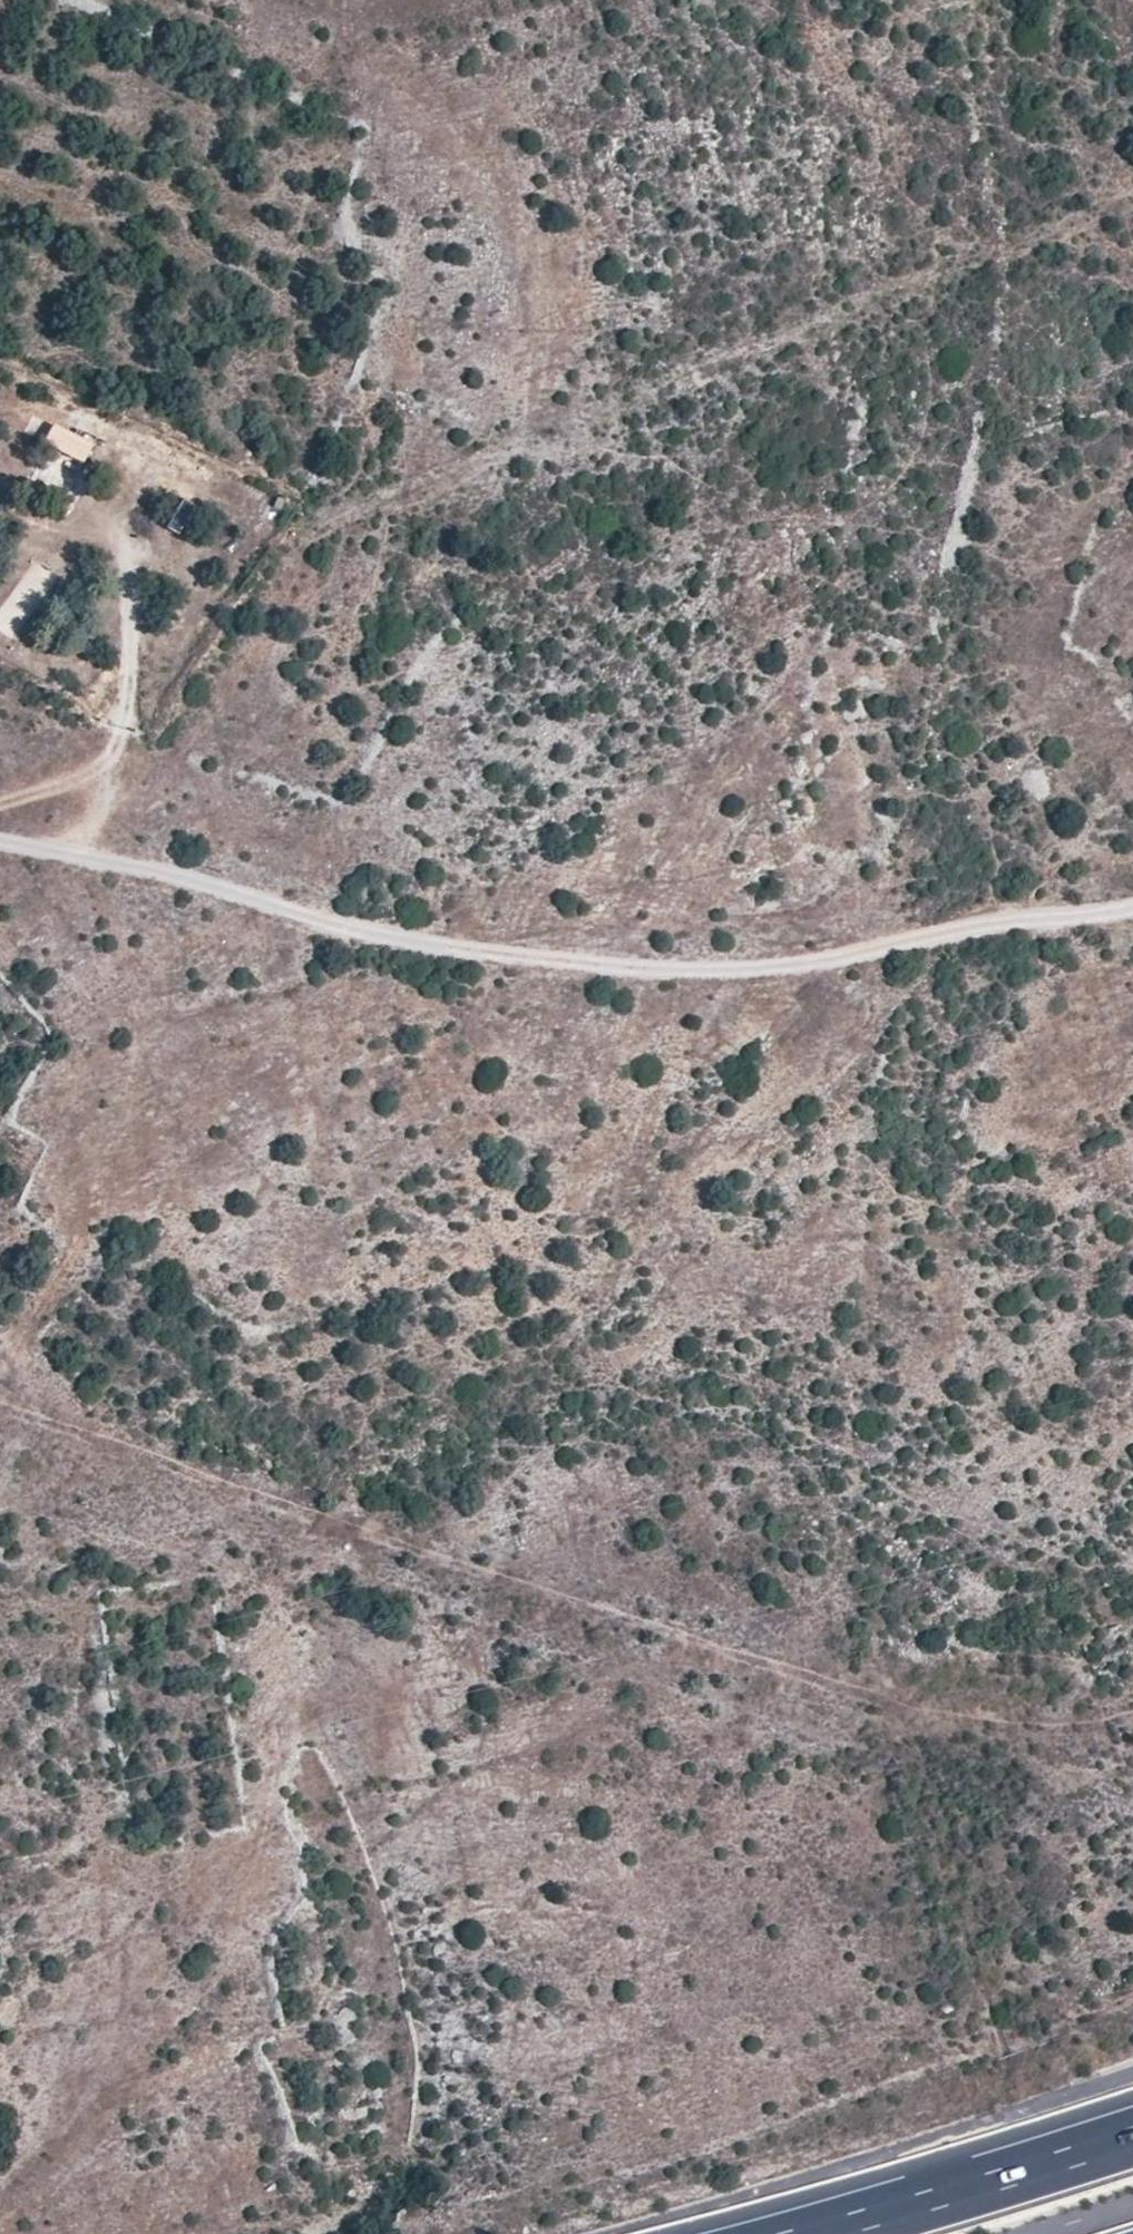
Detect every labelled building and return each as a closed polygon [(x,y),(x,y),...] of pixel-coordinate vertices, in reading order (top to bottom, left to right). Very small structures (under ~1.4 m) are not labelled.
[(54,424),(44,442),(68,456),(82,464),(92,446),(54,424)]
